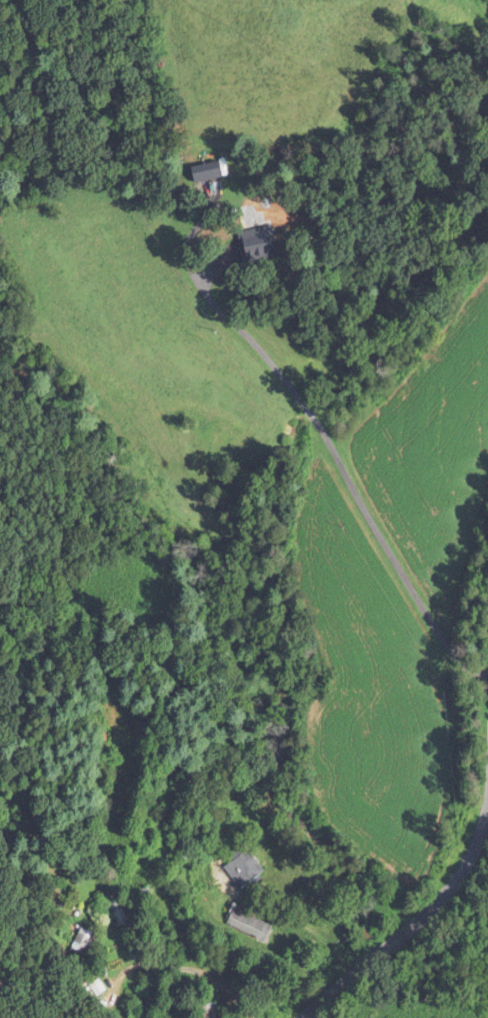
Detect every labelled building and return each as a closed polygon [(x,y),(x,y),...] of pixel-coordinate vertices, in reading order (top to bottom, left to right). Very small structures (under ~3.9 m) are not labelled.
[(214,180),(211,164),(174,170),(176,186),(214,180)] [(257,235),(226,243),(231,265),(263,258),(257,235)] [(269,876),(250,842),(222,858),(242,892),(269,876)] [(103,898),(119,928),(131,922),(115,892),(103,898)] [(270,943),(278,926),(237,907),(229,924),(270,943)] [(72,949),(92,959),(104,936),(84,926),(72,949)]
